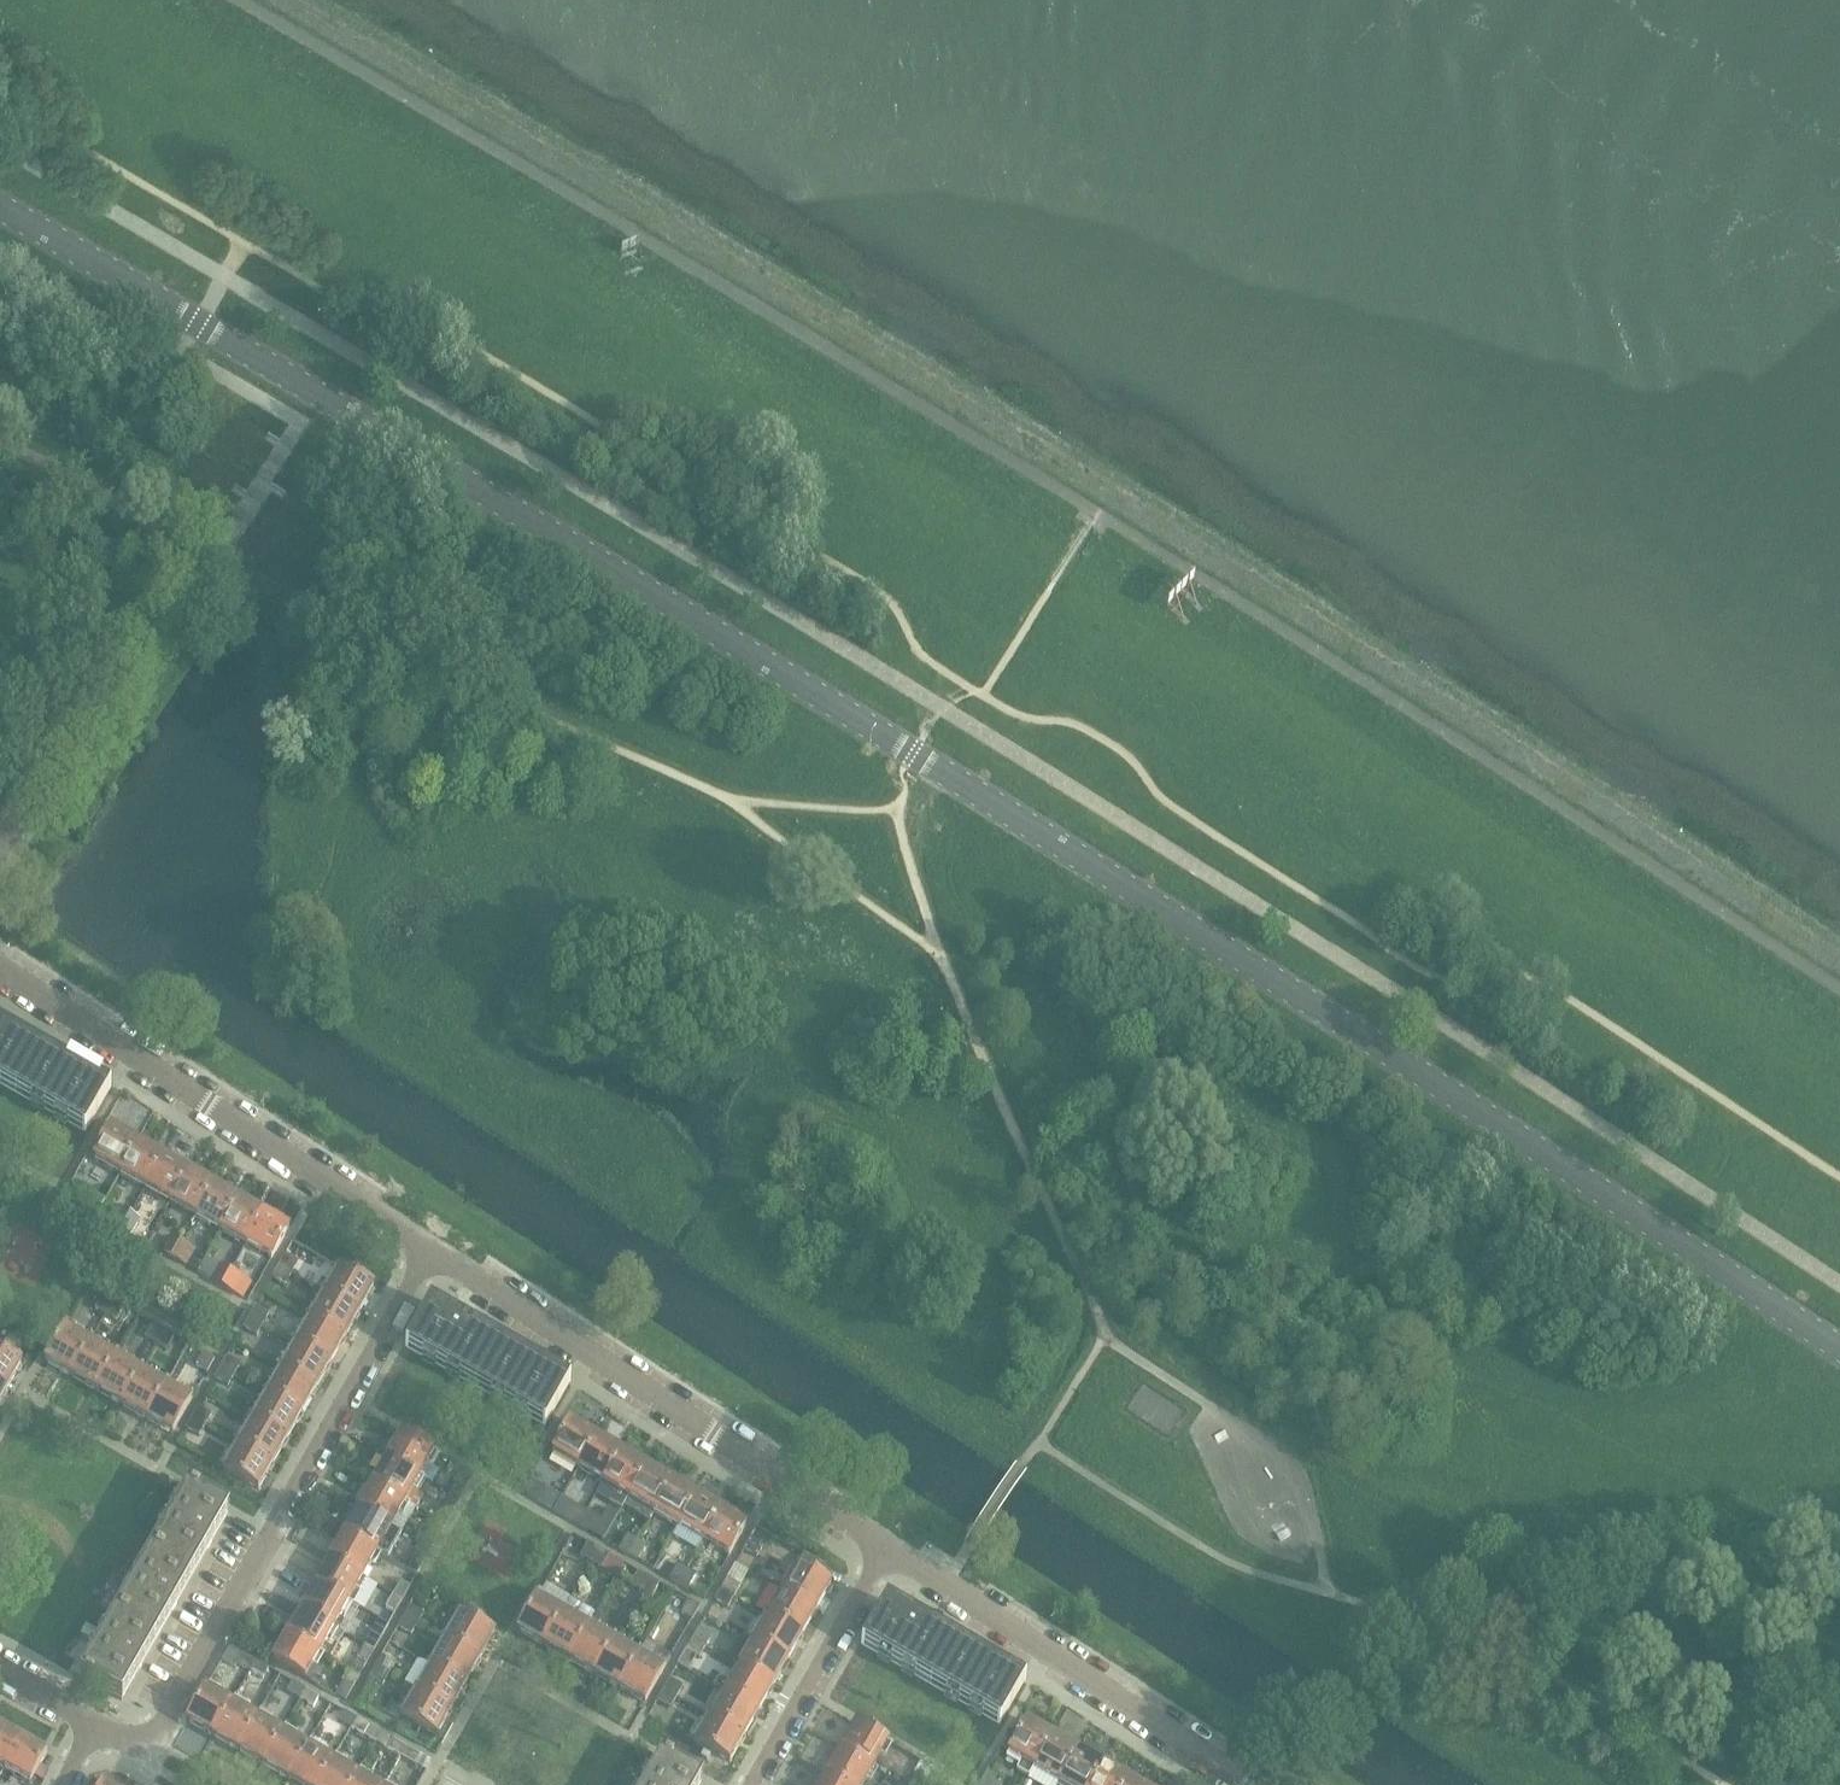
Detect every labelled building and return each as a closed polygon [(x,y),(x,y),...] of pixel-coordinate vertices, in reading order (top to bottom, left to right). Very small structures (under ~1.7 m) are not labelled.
[(68,1064),(68,1065),(13,1034),(14,1033),(0,1025),(0,1026),(0,1083),(85,1132),(90,1124),(91,1125),(94,1120),(109,1089),(80,1073),(81,1072),(68,1064)] [(120,1174),(138,1143),(111,1129),(94,1160),(120,1174)] [(145,1188),(163,1157),(138,1143),(120,1174),(145,1188)] [(170,1202),(188,1171),(163,1157),(145,1188),(170,1202)] [(195,1216),(213,1185),(188,1171),(170,1202),(195,1216)] [(101,1200),(88,1193),(89,1191),(78,1185),(70,1200),(82,1204),(95,1211),(101,1200)] [(221,1231),(239,1200),(213,1185),(195,1216),(221,1231)] [(246,1245),(264,1214),(239,1200),(221,1231),(246,1245)] [(122,1230),(131,1214),(116,1205),(106,1222),(122,1230)] [(131,1235),(140,1219),(131,1214),(122,1230),(131,1235)] [(271,1259),(289,1228),(264,1214),(246,1245),(271,1259)] [(173,1259),(182,1243),(170,1236),(161,1252),(173,1259)] [(186,1267),(196,1250),(182,1243),(173,1259),(186,1267)] [(292,1275),(298,1263),(284,1255),(278,1267),(292,1275)] [(373,1287),(325,1260),(316,1275),(333,1284),(327,1294),(359,1312),(373,1287)] [(222,1287),(231,1271),(221,1265),(211,1281),(222,1287)] [(286,1285),(292,1275),(278,1267),(272,1277),(286,1285)] [(237,1296),(246,1279),(231,1271),(222,1287),(237,1296)] [(376,1280),(364,1272),(361,1278),(373,1285),(376,1280)] [(344,1337),(359,1312),(327,1294),(313,1319),(344,1337)] [(105,1315),(113,1301),(102,1295),(95,1309),(105,1315)] [(117,1321),(125,1308),(113,1301),(105,1315),(117,1321)] [(568,1383),(430,1305),(412,1336),(411,1334),(407,1339),(410,1340),(405,1348),(544,1426),(548,1418),(550,1419),(553,1414),(551,1413),(568,1383)] [(263,1325),(269,1313),(256,1306),(249,1317),(263,1325)] [(257,1336),(263,1325),(249,1317),(243,1328),(257,1336)] [(330,1362),(344,1337),(313,1319),(298,1344),(330,1362)] [(156,1344),(164,1330),(153,1323),(145,1337),(156,1344)] [(70,1376),(89,1344),(63,1329),(45,1362),(70,1376)] [(167,1350),(175,1336),(164,1330),(156,1344),(167,1350)] [(95,1391),(114,1358),(89,1344),(70,1376),(95,1391)] [(315,1388),(330,1362),(298,1344),(283,1371),(315,1388)] [(207,1373),(215,1359),(203,1352),(196,1366),(207,1373)] [(0,1353),(0,1387),(5,1390),(20,1364),(0,1353)] [(235,1375),(241,1364),(227,1356),(221,1366),(235,1375)] [(120,1405),(139,1372),(114,1358),(95,1391),(120,1405)] [(228,1386),(235,1375),(221,1366),(214,1378),(228,1386)] [(302,1412),(315,1388),(283,1371),(270,1394),(302,1412)] [(145,1420),(164,1387),(139,1372),(120,1405),(145,1420)] [(171,1434),(189,1401),(164,1387),(145,1420),(171,1434)] [(287,1437),(302,1412),(270,1394),(256,1419),(287,1437)] [(206,1426),(212,1414),(198,1406),(192,1417),(206,1426)] [(200,1437),(206,1426),(192,1417),(186,1429),(200,1437)] [(273,1463),(287,1437),(256,1419),(241,1445),(273,1463)] [(577,1469),(594,1437),(569,1423),(550,1454),(577,1469)] [(421,1477),(435,1453),(401,1433),(387,1458),(421,1477)] [(602,1483),(620,1452),(594,1437),(577,1469),(602,1483)] [(257,1490),(273,1463),(241,1445),(226,1472),(257,1490)] [(621,1509),(645,1466),(620,1452),(602,1483),(616,1491),(610,1502),(621,1509)] [(407,1502),(421,1477),(387,1458),(373,1483),(407,1502)] [(651,1512),(669,1480),(645,1466),(621,1509),(622,1509),(628,1498),(651,1512)] [(460,1499),(468,1486),(458,1480),(450,1493),(460,1499)] [(677,1527),(695,1495),(669,1480),(651,1512),(677,1527)] [(538,1502),(546,1487),(536,1481),(527,1496),(538,1502)] [(392,1527),(407,1502),(373,1483),(358,1508),(392,1527)] [(120,1701),(227,1514),(198,1497),(198,1496),(192,1492),(190,1493),(186,1490),(165,1527),(141,1570),(116,1614),(104,1634),(79,1678),(85,1681),(84,1682),(90,1686),(92,1684),(120,1701)] [(453,1513),(460,1499),(450,1493),(443,1507),(453,1513)] [(702,1541),(720,1509),(695,1495),(677,1527),(702,1541)] [(564,1518),(570,1508),(560,1503),(555,1513),(564,1518)] [(578,1526),(587,1511),(577,1506),(569,1520),(578,1526)] [(377,1553),(392,1527),(358,1508),(344,1534),(377,1553)] [(728,1556),(746,1524),(720,1509),(702,1541),(728,1556)] [(588,1531),(596,1516),(587,1511),(578,1526),(588,1531)] [(603,1540),(610,1529),(598,1522),(592,1534),(603,1540)] [(432,1549),(439,1536),(429,1531),(422,1544),(432,1549)] [(363,1578),(377,1553),(344,1534),(329,1560),(371,1584),(372,1582),(363,1578)] [(629,1556),(637,1540),(627,1535),(619,1550),(629,1556)] [(591,1562),(599,1549),(578,1537),(573,1548),(582,1553),(580,1556),(591,1562)] [(757,1557),(763,1546),(764,1546),(749,1538),(743,1550),(757,1557)] [(638,1561),(646,1546),(637,1540),(629,1556),(638,1561)] [(424,1563),(432,1549),(422,1544),(414,1558),(424,1563)] [(601,1568),(609,1555),(599,1549),(591,1562),(601,1568)] [(645,1565),(653,1570),(661,1557),(652,1552),(645,1565)] [(371,1584),(329,1560),(315,1585),(348,1604),(349,1603),(358,1608),(371,1584)] [(679,1585),(687,1570),(677,1564),(669,1578),(679,1585)] [(816,1611),(831,1586),(798,1567),(783,1592),(816,1611)] [(411,1586),(416,1576),(401,1568),(398,1574),(403,1577),(393,1594),(403,1599),(411,1586)] [(688,1589),(696,1575),(687,1570),(679,1585),(688,1589)] [(642,1591),(649,1578),(638,1571),(630,1584),(642,1591)] [(652,1597),(660,1584),(649,1578),(642,1591),(652,1597)] [(734,1597),(741,1586),(727,1578),(721,1589),(734,1597)] [(333,1629),(348,1604),(315,1585),(300,1610),(333,1629)] [(728,1608),(734,1597),(721,1589),(714,1600),(728,1608)] [(802,1636),(816,1611),(783,1592),(769,1617),(802,1636)] [(395,1613),(403,1599),(393,1594),(386,1608),(395,1613)] [(544,1647),(562,1614),(535,1599),(517,1632),(544,1647)] [(692,1620),(700,1606),(689,1600),(681,1614),(692,1620)] [(1023,1682),(886,1602),(868,1632),(866,1630),(863,1635),(865,1637),(861,1644),(999,1725),(1003,1717),(1005,1719),(1008,1713),(1006,1712),(1023,1682)] [(418,1624),(424,1613),(410,1605),(404,1615),(418,1624)] [(319,1654),(333,1629),(300,1610),(286,1635),(319,1654)] [(468,1619),(476,1623),(480,1615),(473,1611),(468,1619)] [(568,1661),(587,1628),(562,1614),(544,1647),(568,1661)] [(411,1635),(418,1624),(404,1615),(397,1627),(411,1635)] [(493,1634),(465,1618),(460,1615),(446,1640),(479,1658),(493,1634)] [(787,1662),(802,1636),(769,1617),(754,1643),(787,1662)] [(93,1640),(98,1631),(86,1624),(81,1633),(93,1640)] [(594,1675),(612,1642),(587,1628),(568,1661),(594,1675)] [(706,1647),(712,1636),(698,1628),(692,1639),(706,1647)] [(374,1650),(382,1637),(372,1631),(364,1645),(374,1650)] [(304,1680),(319,1654),(286,1635),(271,1661),(304,1680)] [(699,1658),(706,1647),(692,1639),(686,1650),(699,1658)] [(464,1684),(479,1658),(446,1640),(431,1665),(464,1684)] [(618,1689),(637,1656),(612,1642),(594,1675),(618,1689)] [(772,1687),(787,1662),(754,1643),(740,1668),(772,1687)] [(367,1664),(374,1650),(364,1645),(357,1658),(367,1664)] [(644,1704),(670,1657),(658,1650),(650,1664),(637,1656),(618,1689),(644,1704)] [(250,1671),(256,1661),(242,1653),(236,1663),(250,1671)] [(389,1674),(395,1663),(382,1656),(375,1667),(389,1674)] [(421,1657),(396,1703),(407,1708),(431,1662),(421,1657)] [(263,1678),(269,1668),(256,1661),(250,1671),(263,1678)] [(449,1711),(464,1684),(431,1665),(416,1692),(449,1711)] [(380,1690),(389,1674),(375,1667),(367,1683),(380,1690)] [(346,1701),(360,1675),(347,1668),(341,1680),(343,1681),(336,1695),(346,1701)] [(725,1693),(758,1712),(772,1687),(740,1668),(725,1693)] [(870,1713),(883,1686),(845,1668),(832,1695),(870,1713)] [(677,1697),(683,1686),(670,1678),(663,1689),(677,1697)] [(301,1700),(306,1690),(292,1682),(287,1691),(301,1700)] [(212,1737),(231,1704),(205,1689),(186,1722),(212,1737)] [(671,1708),(677,1697),(663,1689),(657,1700),(671,1708)] [(314,1707),(319,1697),(306,1690),(301,1700),(314,1707)] [(435,1736),(449,1711),(416,1692),(402,1717),(435,1736)] [(711,1718),(744,1737),(758,1712),(725,1693),(711,1718)] [(237,1752),(256,1719),(231,1704),(212,1737),(237,1752)] [(351,1728),(357,1719),(343,1710),(337,1720),(351,1728)] [(729,1763),(744,1737),(711,1718),(696,1744),(729,1763)] [(262,1766),(280,1733),(256,1719),(237,1752),(262,1766)] [(382,1733),(357,1719),(351,1728),(377,1743),(382,1733)] [(1028,1777),(1051,1736),(1025,1722),(1006,1758),(1019,1765),(1016,1770),(1028,1777)] [(874,1768),(888,1742),(856,1723),(841,1749),(874,1768)] [(19,1739),(0,1728),(0,1767),(2,1769),(19,1739)] [(287,1780),(306,1747),(280,1733),(262,1766),(287,1780)] [(1058,1782),(1076,1751),(1051,1736),(1028,1777),(1029,1777),(1034,1769),(1058,1782)] [(45,1753),(19,1739),(2,1769),(28,1783),(27,1784),(40,1784),(31,1779),(45,1753)] [(401,1757),(406,1747),(393,1739),(387,1749),(401,1757)] [(331,1761),(306,1747),(287,1780),(296,1784),(317,1784),(331,1761)] [(432,1761),(406,1747),(401,1757),(426,1771),(432,1761)] [(874,1768),(841,1749),(826,1775),(844,1784),(864,1784),(874,1768)] [(1102,1765),(1076,1751),(1058,1782),(1063,1784),(1090,1784),(1102,1765)] [(700,1783),(671,1767),(672,1766),(665,1762),(664,1763),(659,1760),(645,1784),(699,1784),(700,1783)] [(355,1776),(331,1761),(317,1784),(350,1784),(355,1776)] [(1127,1780),(1102,1765),(1090,1784),(1124,1784),(1127,1780)] [(995,1781),(999,1775),(988,1769),(979,1784),(1002,1784),(995,1781)] [(826,1775),(820,1784),(844,1784),(826,1775)] [(927,1780),(917,1775),(911,1784),(924,1784),(927,1780)] [(355,1776),(350,1784),(372,1784),(355,1776)]
